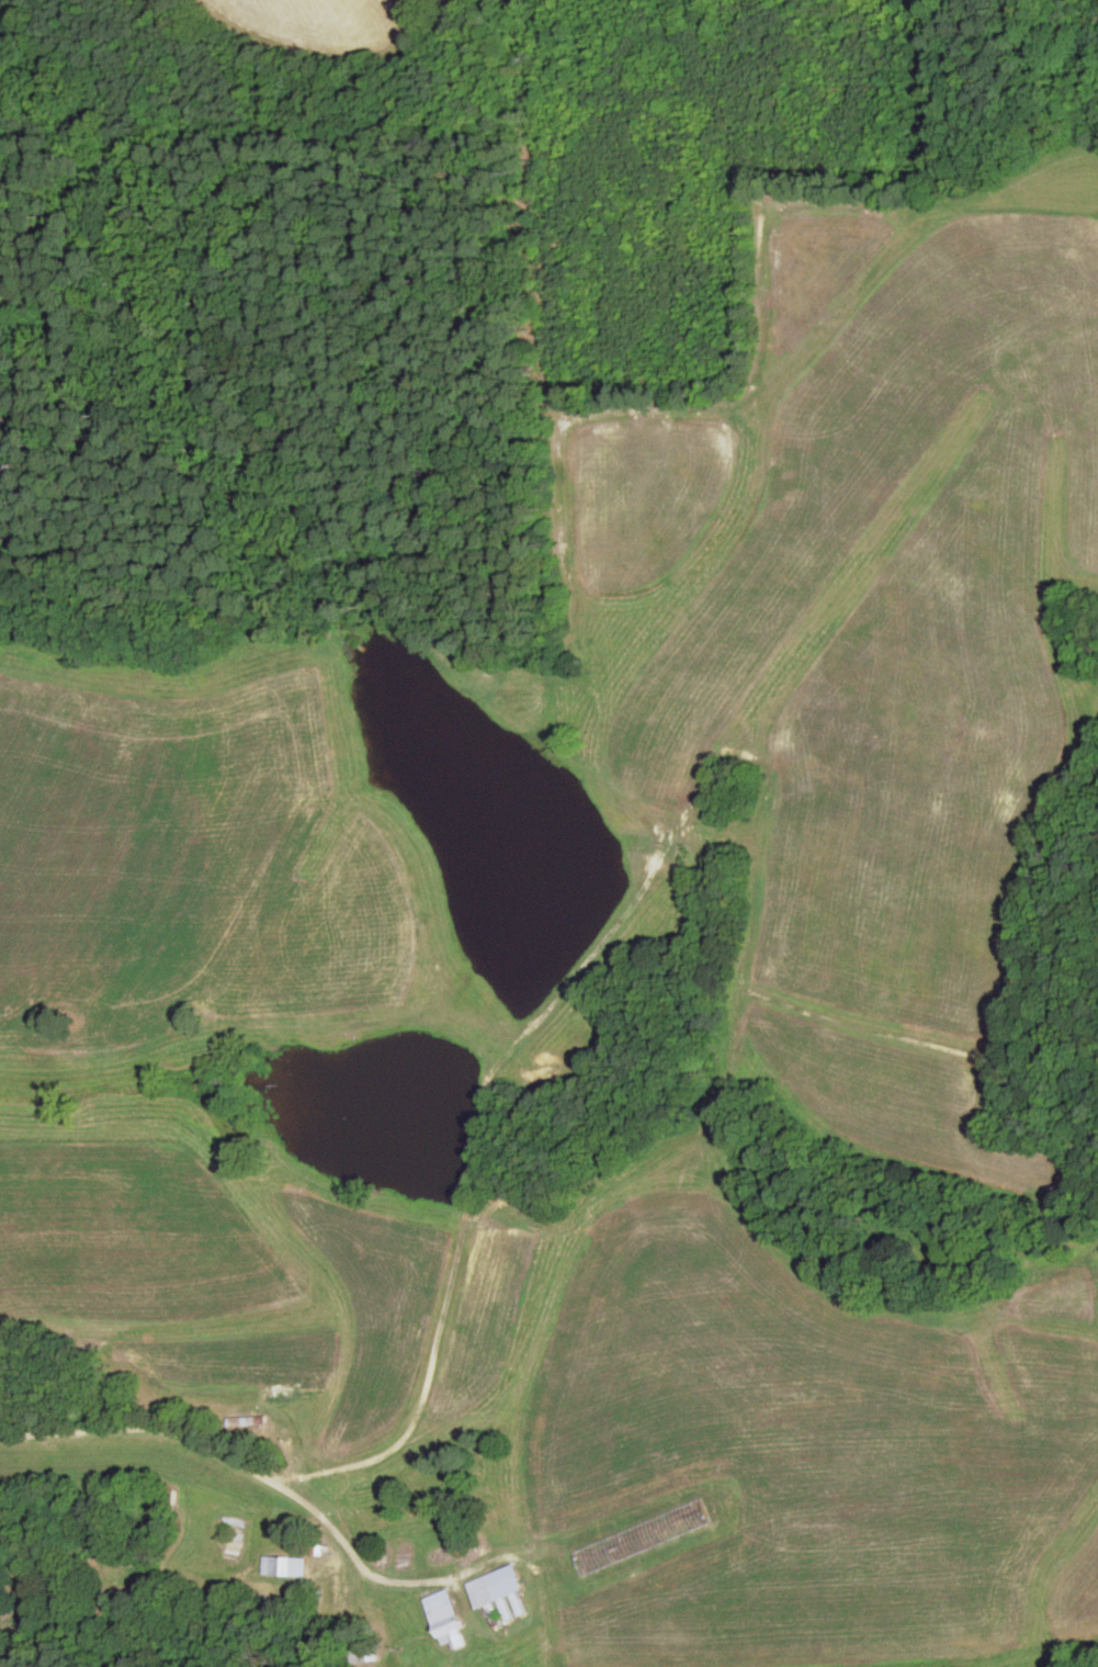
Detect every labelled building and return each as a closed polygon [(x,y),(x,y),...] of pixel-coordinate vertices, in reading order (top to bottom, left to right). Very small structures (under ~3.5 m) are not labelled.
[(308,1556),(263,1556),(263,1575),(308,1575),(308,1556)] [(468,1580),(477,1607),(525,1592),(517,1565),(468,1580)] [(465,1628),(450,1588),(426,1597),(443,1645),(452,1641),(455,1649),(467,1645),(461,1629),(465,1628)]
